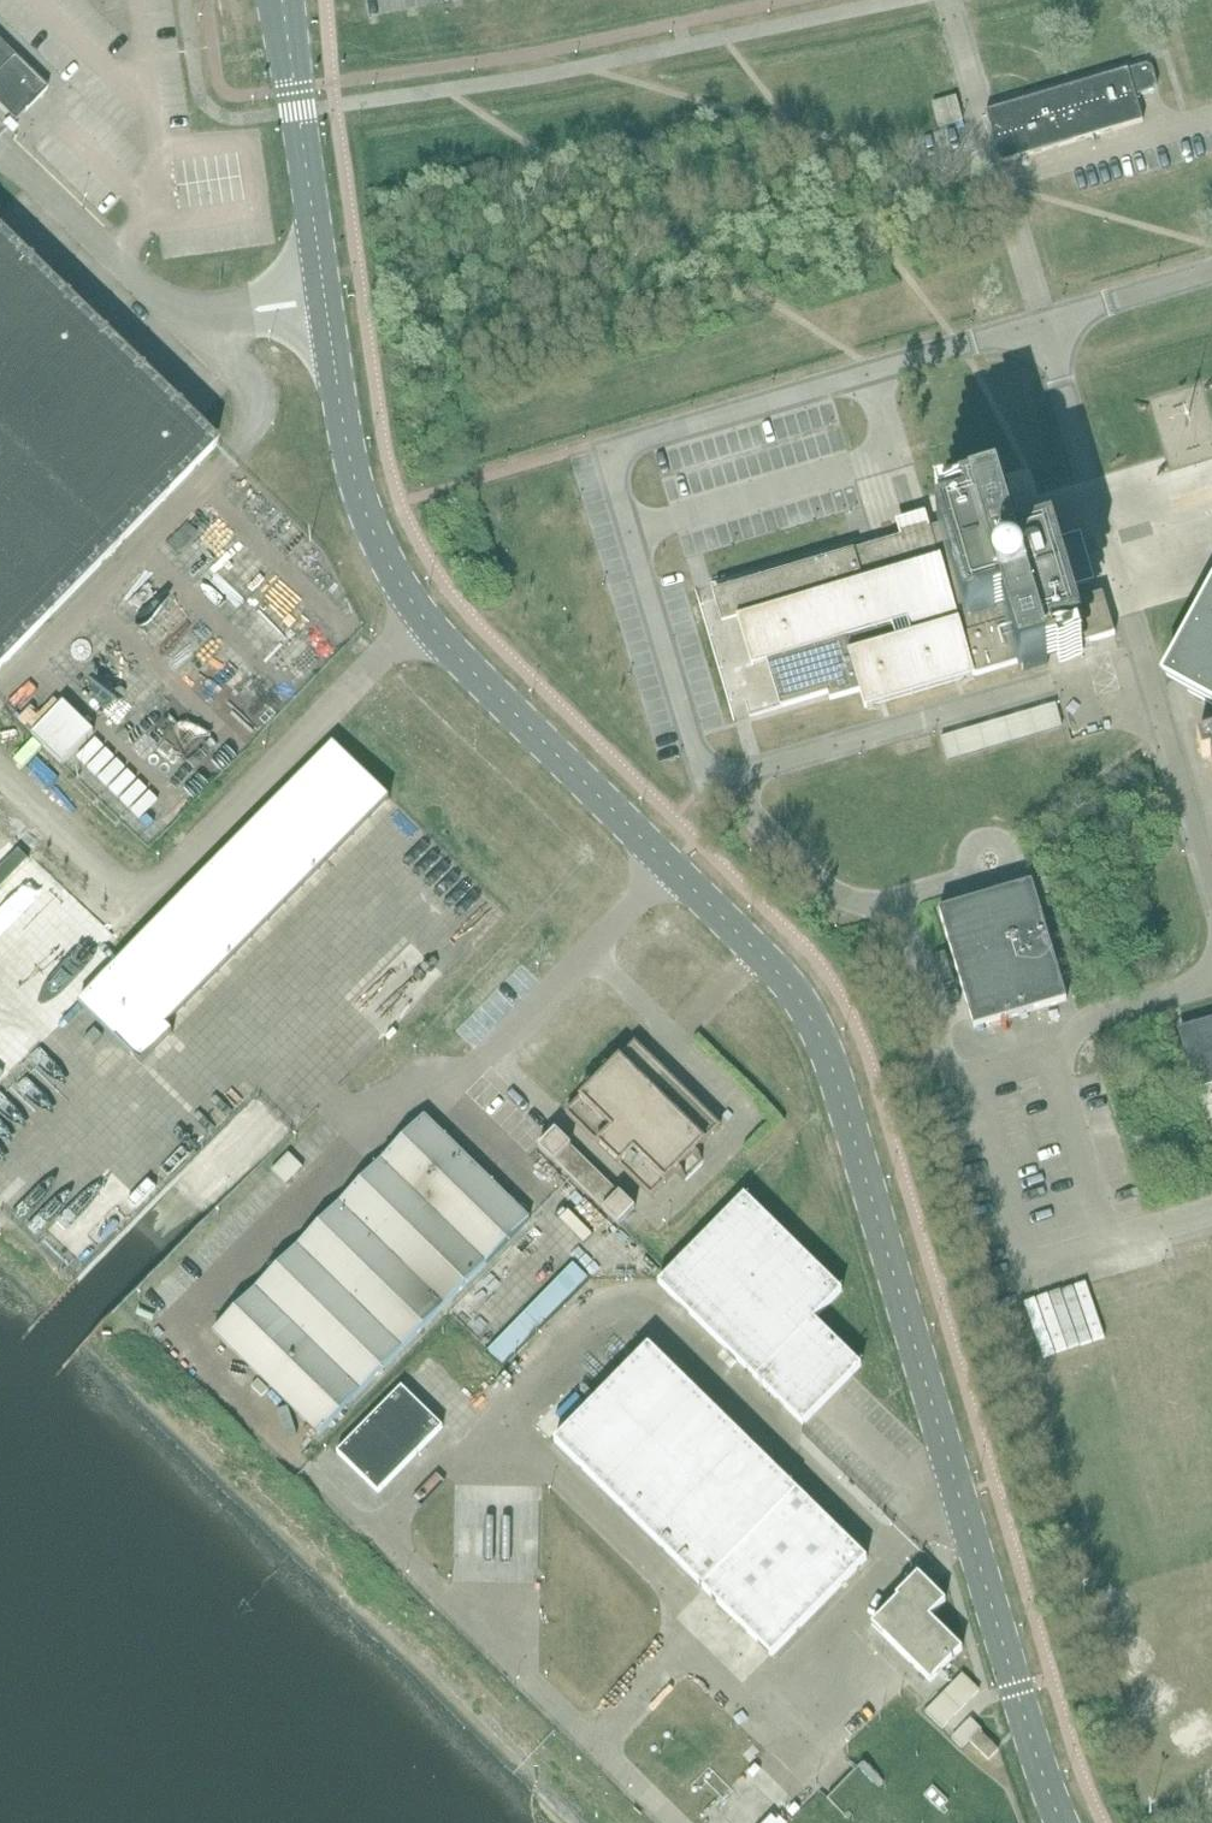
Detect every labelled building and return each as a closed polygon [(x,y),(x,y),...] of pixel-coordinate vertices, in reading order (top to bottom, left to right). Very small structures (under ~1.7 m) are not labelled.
[(0,44),(0,102),(14,116),(22,108),(26,111),(26,112),(48,90),(0,44)] [(1001,164),(1058,147),(1143,122),(1136,97),(1145,94),(1155,91),(1158,86),(1152,68),(1147,65),(1026,101),(996,110),(986,113),(1001,164)] [(956,97),(933,103),(940,128),(963,122),(959,107),(956,97)] [(10,121),(3,127),(13,137),(19,131),(10,121)] [(216,447),(0,237),(0,669),(216,447)] [(901,537),(906,553),(935,544),(930,529),(925,513),(896,522),(901,537)] [(752,671),(769,666),(781,708),(828,694),(843,689),(845,694),(830,698),(830,700),(860,691),(865,709),(877,705),(883,704),(886,703),(955,682),(958,681),(966,679),(1046,655),(1051,654),(1056,652),(1095,641),(1106,638),(1115,635),(1111,622),(1103,594),(1060,607),(1056,594),(1071,589),(1076,588),(1068,559),(1065,548),(1062,540),(1050,543),(1050,542),(1026,550),(1026,551),(1016,554),(1012,541),(1011,539),(994,544),(992,535),(973,541),(967,520),(969,520),(968,518),(967,518),(966,517),(954,521),(943,524),(943,525),(934,528),(930,529),(935,544),(906,553),(901,537),(873,545),(868,547),(713,592),(715,599),(724,628),(738,624),(751,669),(752,671)] [(1164,692),(1211,718),(1211,708),(1196,699),(1211,671),(1211,604),(1164,692)] [(1197,699),(1211,708),(1211,671),(1197,699)] [(61,706),(35,734),(34,735),(33,736),(63,766),(64,764),(94,733),(64,704),(61,706)] [(941,738),(948,761),(1063,727),(1056,704),(941,738)] [(1198,740),(1203,759),(1211,756),(1211,758),(1211,736),(1198,740)] [(335,744),(79,1004),(80,1005),(110,1035),(142,1066),(174,1034),(167,1026),(390,799),(335,744)] [(1055,892),(1050,878),(1049,878),(1040,881),(1044,895),(1054,892),(1055,892)] [(969,902),(939,911),(951,951),(955,962),(961,984),(968,1008),(971,1019),(974,1029),(1001,1021),(1007,1019),(1067,1001),(1032,883),(1000,893),(969,902)] [(1187,1027),(1185,1027),(1195,1060),(1211,1055),(1211,1019),(1187,1027)] [(687,1177),(685,1176),(684,1174),(697,1161),(700,1164),(704,1160),(696,1153),(709,1140),(721,1127),(665,1072),(653,1061),(635,1044),(610,1069),(603,1061),(599,1065),(602,1068),(589,1081),(586,1078),(582,1082),(590,1090),(566,1114),(652,1198),(676,1174),(683,1181),(687,1177)] [(1195,1060),(1187,1063),(1195,1090),(1211,1086),(1211,1055),(1195,1060)] [(424,1117),(381,1161),(486,1264),(530,1220),(485,1177),(447,1140),(442,1134),(424,1117)] [(603,1211),(619,1226),(636,1209),(620,1193),(619,1194),(571,1147),(571,1146),(556,1130),(539,1147),(555,1163),(555,1162),(571,1178),(604,1210),(603,1211)] [(298,1153),(273,1178),(283,1188),(307,1163),(298,1153)] [(375,1167),(339,1204),(445,1307),(486,1264),(381,1161),(379,1163),(375,1167)] [(659,1283),(786,1408),(803,1425),(852,1376),(861,1366),(814,1320),(842,1291),(745,1196),(668,1274),(663,1280),(659,1283)] [(313,1230),(297,1247),(403,1350),(445,1307),(339,1204),(325,1218),(313,1230)] [(271,1273),(256,1289),(361,1392),(403,1350),(297,1247),(283,1261),(271,1273)] [(574,1264),(539,1300),(489,1351),(503,1365),(587,1278),(574,1264)] [(361,1392),(256,1289),(255,1290),(229,1316),(214,1332),(240,1357),(319,1435),(361,1392)] [(701,1586),(704,1590),(713,1598),(728,1613),(745,1629),(761,1645),(772,1656),(851,1576),(860,1566),(867,1560),(843,1537),(831,1525),(649,1346),(554,1442),(701,1586)] [(269,1390),(258,1380),(251,1387),(262,1397),(269,1390)] [(402,1387),(337,1453),(378,1494),(443,1427),(402,1387)] [(897,1597),(899,1599),(902,1602),(898,1607),(894,1603),(873,1625),(931,1682),(952,1661),(952,1660),(962,1650),(930,1618),(946,1602),(932,1589),(919,1575),(897,1597)] [(980,1691),(963,1674),(926,1713),(942,1730),(980,1691)] [(979,1734),(969,1723),(953,1739),(963,1749),(979,1734)] [(989,1761),(999,1751),(985,1736),(982,1733),(970,1743),(989,1761)] [(827,1799),(846,1818),(841,1822),(969,1822),(908,1763),(904,1764),(884,1784),(863,1763),(859,1767),(844,1782),(829,1797),(827,1799)] [(749,1773),(754,1778),(761,1770),(756,1765),(749,1773)] [(795,1804),(788,1811),(793,1816),(800,1809),(795,1804)]
